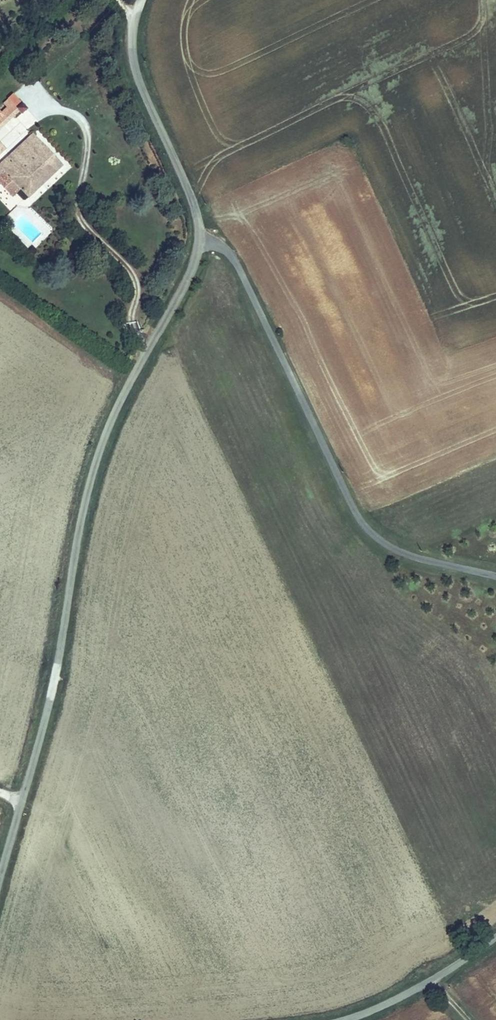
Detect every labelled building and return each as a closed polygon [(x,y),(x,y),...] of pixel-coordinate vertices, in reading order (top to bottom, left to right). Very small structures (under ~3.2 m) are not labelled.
[(16,97),(10,102),(21,113),(23,116),(28,111),(16,97)] [(6,106),(9,110),(14,115),(0,128),(0,132),(21,113),(10,102),(6,106)] [(14,115),(9,110),(3,115),(0,118),(0,128),(14,115)] [(34,137),(12,157),(15,161),(37,140),(34,137)] [(12,157),(1,167),(22,190),(32,199),(64,168),(37,140),(15,161),(12,157)] [(3,185),(14,197),(22,190),(1,167),(0,168),(0,173),(2,175),(0,177),(0,188),(3,185)]
